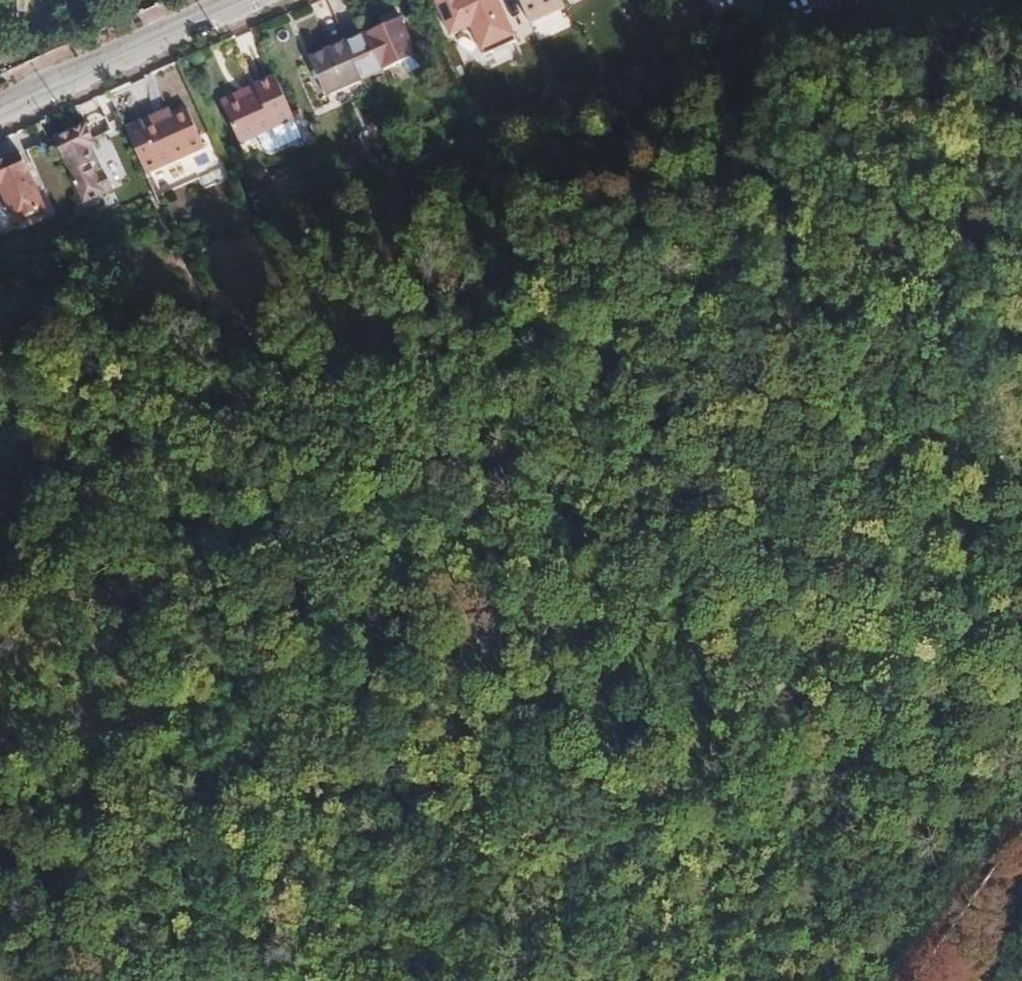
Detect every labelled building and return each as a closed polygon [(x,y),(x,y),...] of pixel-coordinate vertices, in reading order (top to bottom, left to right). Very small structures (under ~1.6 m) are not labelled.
[(535,23),(572,7),(569,0),(525,0),(535,23)] [(711,18),(759,0),(704,0),(711,18)] [(382,28),(385,27),(398,54),(408,49),(392,15),(379,21),(382,28)] [(356,85),(402,64),(398,54),(385,27),(382,28),(340,48),(356,85)] [(321,101),(356,85),(340,48),(304,64),(321,101)] [(413,59),(408,49),(398,54),(402,64),(413,59)] [(266,164),(301,149),(273,87),(255,95),(258,102),(221,118),(238,155),(257,146),(266,164)] [(218,111),(221,118),(258,102),(255,95),(218,111)] [(139,130),(137,126),(122,133),(141,177),(202,150),(183,110),(139,130)] [(83,128),(51,142),(80,207),(110,193),(97,164),(88,168),(81,155),(93,150),(89,142),(83,128)] [(97,164),(110,193),(126,185),(103,135),(89,142),(93,150),(81,155),(88,168),(97,164)] [(0,164),(0,169),(18,161),(16,157),(0,164)] [(14,205),(4,210),(11,227),(38,215),(22,179),(25,178),(18,161),(0,169),(0,196),(8,193),(14,205)] [(0,196),(0,202),(4,210),(14,205),(8,193),(0,196)] [(33,457),(0,433),(0,460),(21,475),(33,457)]
